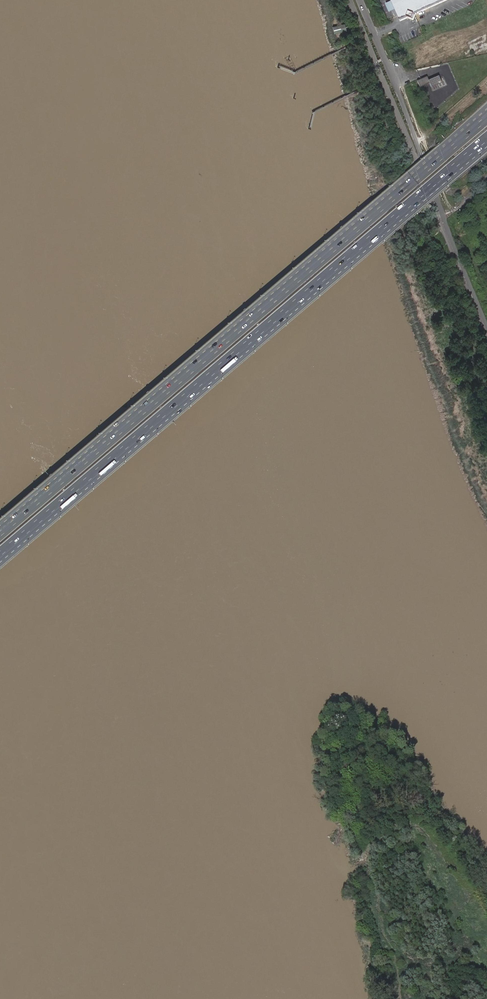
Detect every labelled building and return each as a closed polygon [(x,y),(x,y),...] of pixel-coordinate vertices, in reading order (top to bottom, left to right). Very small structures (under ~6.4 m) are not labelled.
[(410,17),(415,19),(417,14),(447,0),(394,0),(395,2),(398,9),(403,20),(410,17)] [(420,87),(430,83),(432,87),(442,82),(439,75),(429,79),(427,76),(417,80),(420,87)]
